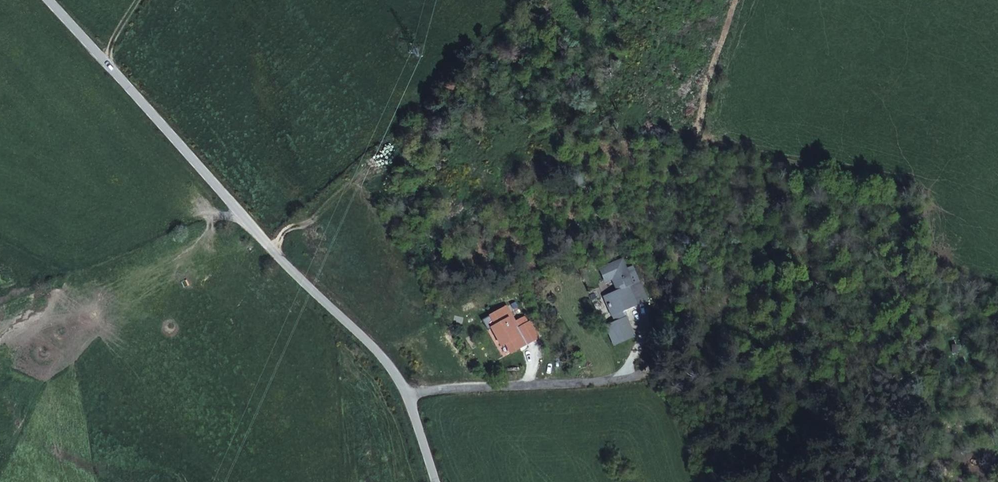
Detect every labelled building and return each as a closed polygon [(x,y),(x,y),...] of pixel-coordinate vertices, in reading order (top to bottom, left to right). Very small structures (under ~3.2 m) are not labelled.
[(637,301),(612,310),(623,334),(616,337),(624,356),(645,349),(638,332),(633,333),(631,326),(639,322),(637,316),(642,314),(637,301)] [(514,360),(543,347),(535,332),(525,337),(514,313),(488,326),(495,336),(498,335),(506,353),(510,352),(514,360)]
